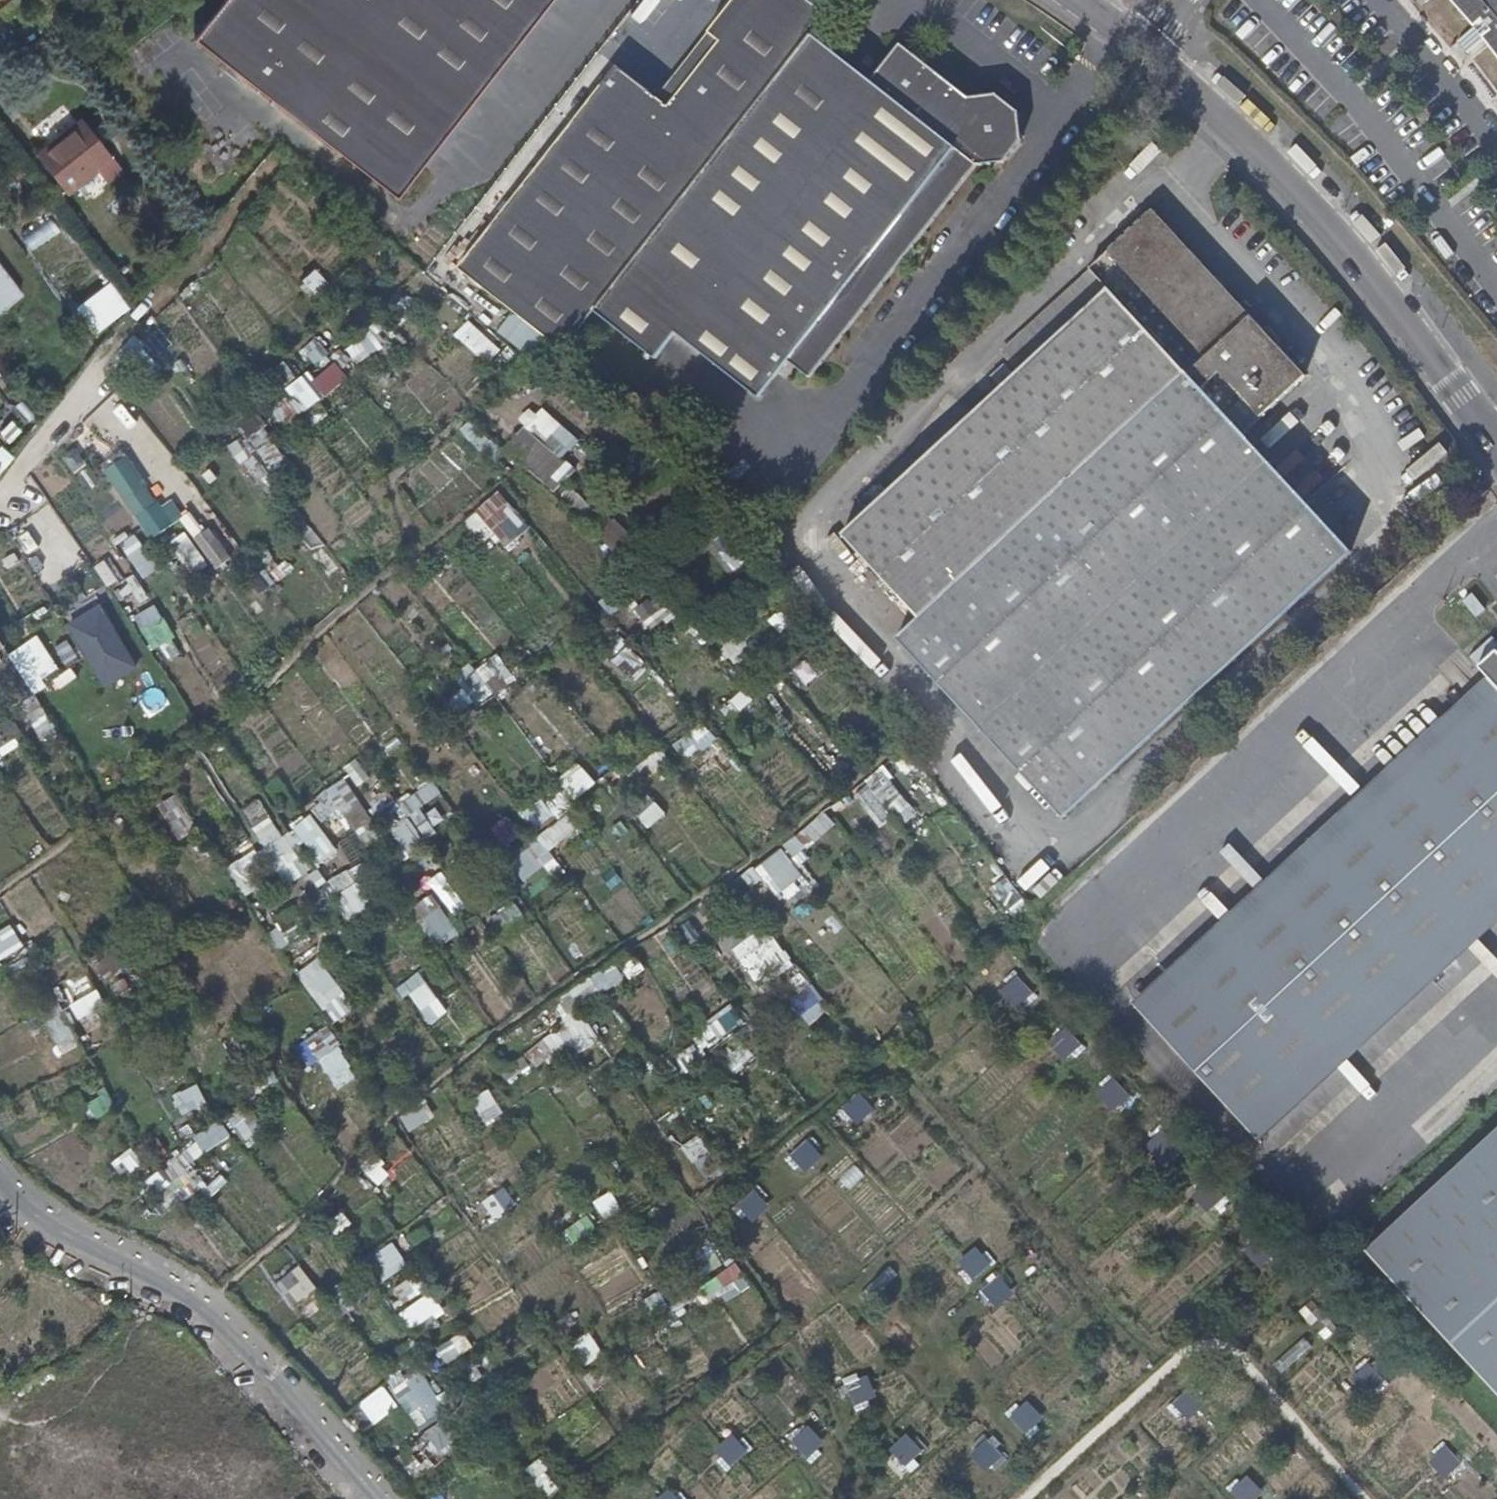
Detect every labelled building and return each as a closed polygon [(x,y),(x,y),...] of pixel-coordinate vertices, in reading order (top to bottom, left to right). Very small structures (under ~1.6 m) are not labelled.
[(193,39),(398,198),(423,165),(421,137),(448,134),(445,106),(472,102),(469,74),(497,71),(495,43),(521,39),(519,11),(546,8),(545,0),(224,0),(193,39)] [(720,42),(669,107),(658,98),(618,66),(459,269),(564,349),(594,311),(809,35),(826,14),(808,0),(734,0),(708,32),(720,42)] [(1474,30),(1482,40),(1496,58),(1496,0),(1449,0),(1474,30)] [(546,8),(519,11),(521,39),(546,8)] [(1482,40),(1474,30),(1459,43),(1467,53),(1482,40)] [(720,42),(708,32),(658,98),(669,107),(720,42)] [(871,81),(809,35),(594,311),(656,359),(676,333),(758,397),(788,359),(810,377),(977,164),(1003,161),(1020,139),(1018,111),(995,93),(968,96),(900,43),(871,81)] [(521,39),(495,43),(497,71),(521,39)] [(497,71),(469,74),(472,102),(497,71)] [(472,102),(445,106),(448,134),(472,102)] [(110,159),(80,118),(40,148),(69,188),(110,159)] [(448,134),(421,137),(423,165),(448,134)] [(1089,269),(1108,289),(843,534),(919,617),(897,637),(1063,817),(1351,550),(1343,542),(1308,505),(1241,433),(1304,375),(1153,210),(1089,269)] [(22,296),(0,262),(0,311),(22,296)] [(298,281),(310,298),(328,284),(317,268),(298,281)] [(468,319),(454,334),(488,364),(501,349),(468,319)] [(381,320),(344,347),(356,362),(393,335),(381,320)] [(313,369),(332,358),(319,337),(300,348),(313,369)] [(284,393),(300,414),(348,378),(332,357),(284,393)] [(160,382),(132,408),(171,451),(200,426),(160,382)] [(564,458),(580,441),(543,406),(504,447),(552,492),(575,469),(564,458)] [(494,461),(512,440),(498,428),(489,438),(469,420),(459,432),(494,461)] [(259,423),(228,445),(259,488),(290,466),(259,423)] [(73,474),(86,465),(74,448),(61,457),(73,474)] [(125,458),(99,476),(146,545),(175,526),(164,510),(161,512),(125,458)] [(581,515),(590,506),(571,486),(561,496),(581,515)] [(463,521),(483,543),(494,534),(506,548),(530,527),(498,491),(463,521)] [(1318,496),(1308,505),(1343,542),(1353,534),(1318,496)] [(184,527),(167,533),(175,554),(191,548),(184,527)] [(211,528),(194,537),(213,570),(229,561),(211,528)] [(142,580),(158,570),(137,536),(120,547),(142,580)] [(320,547),(310,557),(331,579),(341,569),(320,547)] [(33,564),(46,585),(58,577),(45,556),(33,564)] [(107,558),(94,567),(107,588),(120,580),(107,558)] [(285,561),(263,576),(270,587),(292,572),(285,561)] [(128,609),(147,599),(135,574),(115,584),(128,609)] [(656,594),(634,612),(648,628),(669,610),(656,594)] [(157,604),(133,616),(151,651),(175,639),(157,604)] [(88,614),(76,622),(104,665),(115,658),(88,614)] [(741,666),(752,651),(725,631),(714,646),(741,666)] [(1496,649),(1496,644),(1492,638),(1472,655),(1479,664),(1496,649)] [(0,641),(0,653),(5,660),(3,668),(31,711),(41,705),(16,667),(0,641)] [(1496,687),(1496,650),(1496,649),(1478,666),(1496,687)] [(470,664),(453,676),(472,702),(509,676),(494,655),(474,670),(470,664)] [(131,672),(113,669),(110,691),(128,693),(131,672)] [(1159,1003),(1262,1113),(1496,896),(1496,692),(1159,1003)] [(691,730),(674,742),(685,759),(702,746),(691,730)] [(0,739),(0,753),(1,756),(20,745),(12,732),(0,739)] [(355,787),(368,780),(356,758),(343,766),(355,787)] [(580,765),(565,772),(577,796),(591,789),(580,765)] [(852,791),(879,828),(912,804),(884,767),(852,791)] [(322,824),(341,812),(362,844),(379,833),(343,778),(307,802),(322,824)] [(433,781),(394,805),(382,785),(366,795),(378,814),(380,813),(406,854),(449,827),(433,803),(443,797),(433,781)] [(526,814),(537,829),(571,804),(559,789),(526,814)] [(172,798),(158,807),(178,838),(192,829),(172,798)] [(258,798),(242,809),(252,824),(268,813),(258,798)] [(792,863),(837,826),(825,811),(756,867),(786,904),(810,885),(792,863)] [(270,818),(252,829),(287,885),(314,868),(313,866),(336,852),(312,815),(281,834),(270,818)] [(567,819),(507,859),(519,876),(579,836),(567,819)] [(258,850),(227,864),(241,894),(272,880),(258,850)] [(351,869),(334,878),(358,921),(375,913),(351,869)] [(745,892),(763,887),(758,869),(740,874),(745,892)] [(441,872),(428,882),(455,918),(468,908),(441,872)] [(437,948),(458,936),(434,894),(412,906),(437,948)] [(1262,1113),(1248,1127),(1261,1140),(1496,922),(1496,896),(1262,1113)] [(498,931),(524,917),(516,903),(491,916),(498,931)] [(689,947),(702,938),(688,917),(675,926),(689,947)] [(0,930),(0,961),(24,946),(10,924),(0,930)] [(277,951),(289,944),(278,928),(267,935),(277,951)] [(752,986),(790,970),(772,928),(735,944),(752,986)] [(317,958),(296,974),(334,1024),(356,1008),(317,958)] [(629,979),(645,970),(637,958),(622,967),(629,979)] [(421,971),(400,984),(426,1026),(447,1014),(421,971)] [(997,987),(1019,1011),(1036,996),(1014,972),(997,987)] [(805,1024),(825,1014),(811,989),(792,999),(805,1024)] [(1159,1003),(1145,1016),(1248,1127),(1262,1113),(1159,1003)] [(707,1024),(717,1039),(740,1024),(731,1009),(707,1024)] [(62,1011),(47,1019),(64,1051),(79,1043),(62,1011)] [(523,1046),(533,1067),(571,1050),(573,1055),(599,1043),(587,1017),(523,1046)] [(1049,1039),(1065,1062),(1083,1049),(1066,1026),(1049,1039)] [(321,1092),(354,1075),(329,1027),(296,1043),(321,1092)] [(733,1074),(755,1058),(744,1043),(722,1058),(733,1074)] [(507,1082),(532,1070),(525,1056),(500,1068),(507,1082)] [(257,1093),(278,1079),(271,1069),(250,1082),(257,1093)] [(1110,1076),(1093,1093),(1113,1111),(1129,1094),(1110,1076)] [(182,1115),(207,1103),(197,1084),(173,1096),(182,1115)] [(855,1124),(874,1107),(859,1091),(840,1108),(855,1124)] [(491,1092),(470,1103),(482,1125),(503,1113),(491,1092)] [(225,1120),(247,1143),(263,1128),(242,1105),(225,1120)] [(159,1166),(184,1201),(203,1188),(188,1166),(231,1136),(221,1122),(159,1166)] [(1367,1250),(1496,1392),(1496,1129),(1367,1250)] [(1161,1130),(1146,1146),(1165,1164),(1180,1148),(1161,1130)] [(807,1173),(823,1150),(805,1137),(788,1159),(807,1173)] [(133,1148),(112,1162),(122,1177),(143,1163),(133,1148)] [(210,1198),(228,1182),(221,1174),(203,1191),(210,1198)] [(1191,1195),(1209,1212),(1225,1195),(1207,1178),(1191,1195)] [(493,1194),(504,1212),(517,1204),(505,1187),(493,1194)] [(755,1187),(731,1208),(746,1225),(770,1205),(755,1187)] [(574,1244),(597,1229),(587,1215),(565,1230),(574,1244)] [(1263,1267),(1276,1248),(1253,1234),(1241,1253),(1263,1267)] [(696,1251),(711,1269),(721,1259),(706,1242),(696,1251)] [(366,1259),(381,1283),(407,1266),(392,1243),(366,1259)] [(960,1256),(969,1279),(992,1270),(983,1247),(960,1256)] [(693,1288),(705,1310),(750,1286),(738,1264),(693,1288)] [(274,1282),(290,1308),(317,1293),(301,1267),(274,1282)] [(993,1308),(1016,1292),(1003,1274),(981,1289),(993,1308)] [(684,1312),(679,1303),(670,1308),(659,1290),(642,1301),(658,1328),(684,1312)] [(1304,1317),(1317,1334),(1331,1322),(1318,1306),(1304,1317)] [(571,1344),(585,1365),(604,1353),(590,1332),(571,1344)] [(1284,1372),(1313,1347),(1304,1336),(1275,1361),(1284,1372)] [(1350,1379),(1368,1399),(1387,1382),(1368,1362),(1350,1379)] [(461,1372),(469,1385),(484,1377),(475,1363),(461,1372)] [(388,1386),(417,1432),(448,1413),(418,1367),(388,1386)] [(844,1383),(854,1408),(877,1400),(867,1374),(844,1383)] [(1169,1407),(1186,1423),(1205,1403),(1187,1387),(1169,1407)] [(1008,1414),(1024,1435),(1043,1420),(1027,1399),(1008,1414)] [(413,1480),(462,1444),(443,1419),(395,1455),(413,1480)] [(802,1457),(823,1446),(811,1425),(791,1436),(802,1457)] [(735,1431),(712,1450),(727,1469),(750,1450),(735,1431)] [(888,1449),(904,1467),(924,1449),(908,1431),(888,1449)] [(971,1452),(985,1472),(1004,1459),(990,1439),(971,1452)] [(1428,1458),(1449,1481),(1465,1466),(1444,1444),(1428,1458)] [(1235,1498),(1262,1498),(1251,1474),(1228,1485),(1235,1498)] [(687,1498),(662,1488),(658,1498),(686,1498),(687,1498)]
